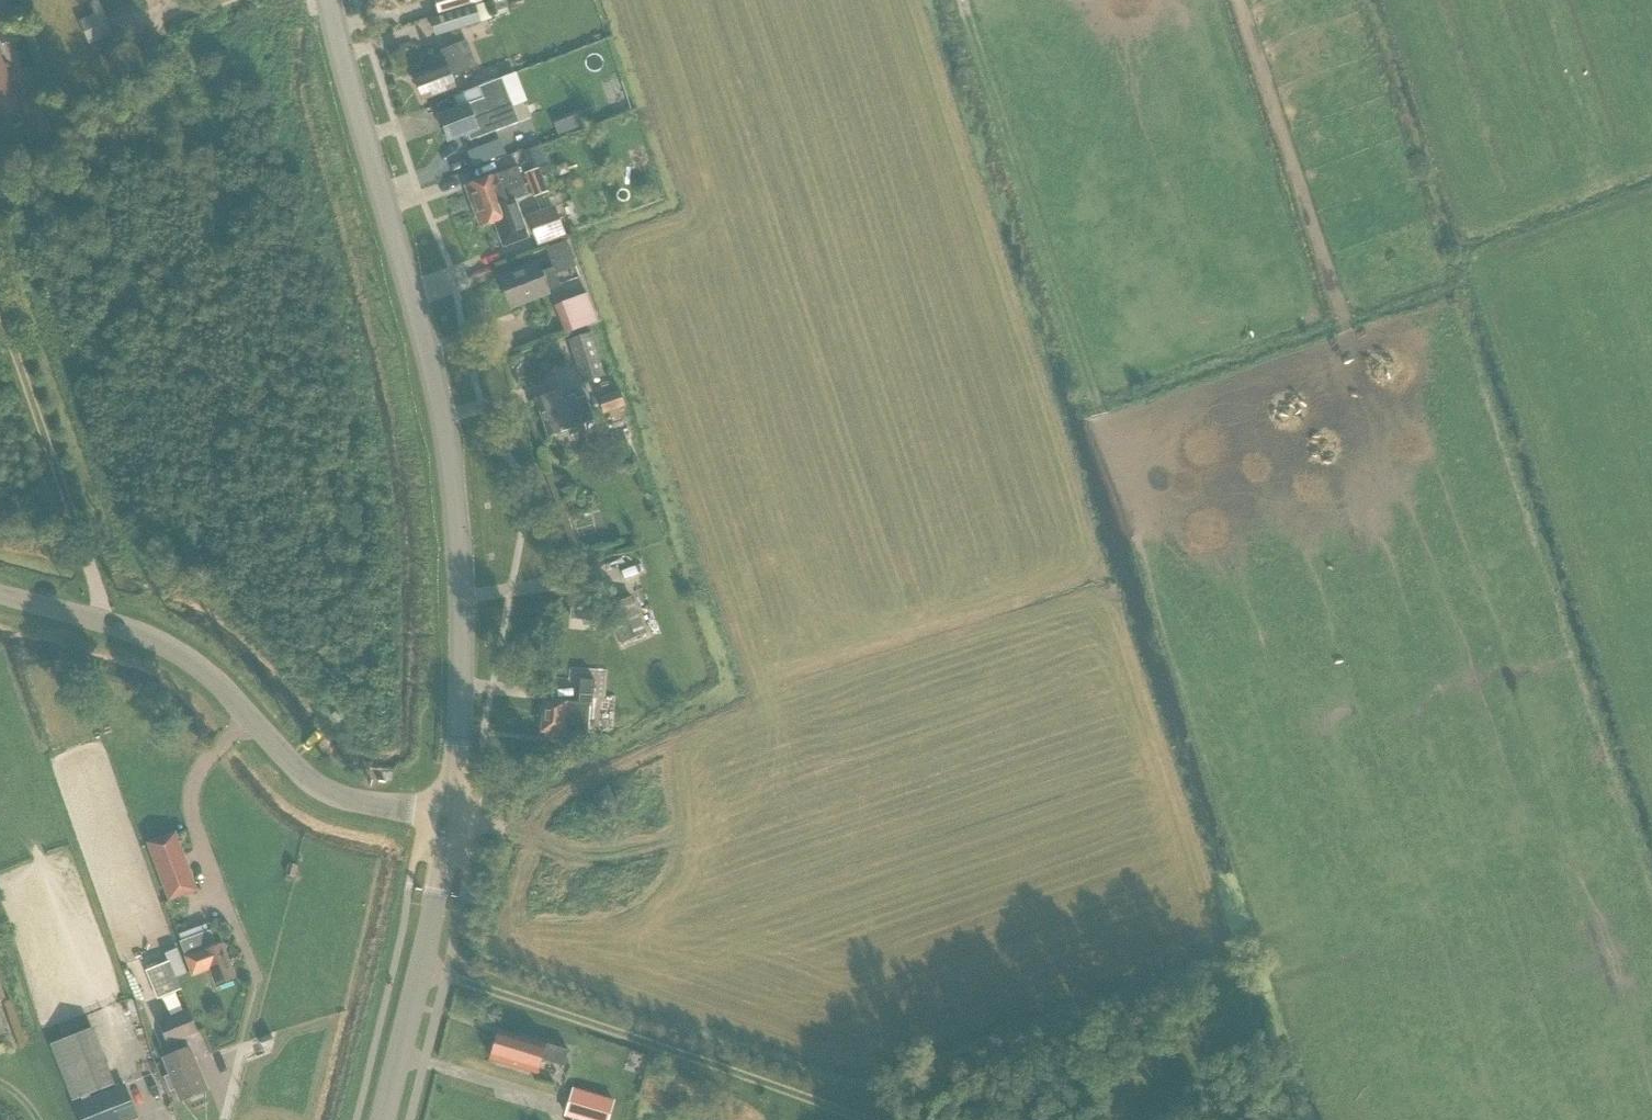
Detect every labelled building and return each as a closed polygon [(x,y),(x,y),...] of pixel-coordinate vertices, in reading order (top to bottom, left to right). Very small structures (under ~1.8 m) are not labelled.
[(103,10),(99,0),(93,0),(74,8),(79,20),(103,10)] [(474,2),(473,0),(436,0),(440,12),(474,2)] [(475,7),(432,20),(437,36),(480,23),(475,7)] [(103,10),(79,20),(89,43),(113,32),(103,10)] [(425,66),(427,71),(415,75),(424,99),(456,87),(452,76),(477,66),(466,40),(441,50),(440,50),(441,52),(433,56),(429,58),(425,66)] [(20,107),(0,50),(0,114),(20,107)] [(469,104),(439,115),(448,141),(466,134),(468,139),(518,120),(511,104),(502,78),(480,86),(484,98),(469,104)] [(582,108),(556,120),(563,134),(589,122),(582,108)] [(499,140),(468,152),(473,168),(505,156),(499,140)] [(497,174),(465,185),(472,204),(525,184),(521,174),(518,166),(497,174)] [(525,173),(529,182),(542,177),(539,167),(525,173)] [(534,196),(548,191),(542,177),(529,182),(534,196)] [(525,184),(472,204),(481,227),(494,222),(503,246),(528,237),(521,219),(515,221),(512,215),(508,202),(528,194),(525,184)] [(563,225),(579,222),(574,200),(559,204),(563,225)] [(528,215),(539,246),(566,236),(555,205),(528,215)] [(555,273),(576,265),(567,240),(546,248),(553,267),(541,272),(537,263),(500,277),(511,307),(548,292),(548,290),(560,285),(555,273)] [(587,295),(557,306),(567,333),(597,322),(587,295)] [(582,381),(605,374),(592,335),(570,343),(582,381)] [(537,398),(549,435),(594,420),(586,395),(568,401),(564,389),(537,398)] [(620,407),(625,405),(620,389),(598,397),(603,412),(608,411),(620,407)] [(620,407),(608,411),(612,422),(608,423),(614,442),(631,436),(625,417),(623,418),(620,407)] [(570,618),(592,620),(594,599),(572,597),(570,618)] [(624,642),(647,633),(632,597),(610,606),(624,642)] [(544,698),(542,731),(565,733),(588,734),(591,694),(594,694),(595,679),(581,678),(579,702),(544,698)] [(169,900),(197,889),(175,832),(148,842),(169,900)] [(295,876),(298,865),(289,862),(286,873),(295,876)] [(210,930),(181,941),(186,956),(192,975),(210,968),(216,985),(236,978),(223,942),(216,945),(210,930)] [(158,999),(182,989),(176,975),(184,972),(178,957),(146,970),(158,999)] [(182,1100),(207,1089),(185,1038),(199,1032),(188,1008),(158,1020),(168,1045),(161,1049),(182,1100)] [(81,1096),(83,1100),(74,1103),(81,1119),(130,1119),(137,1117),(124,1084),(92,1097),(90,1093),(116,1083),(93,1026),(51,1043),(73,1100),(81,1096)] [(498,1034),(491,1059),(537,1072),(541,1058),(563,1065),(568,1050),(545,1043),(546,1043),(532,1039),(531,1044),(498,1034)] [(574,1117),(573,1119),(607,1119),(613,1100),(574,1088),(566,1114),(574,1117)]
